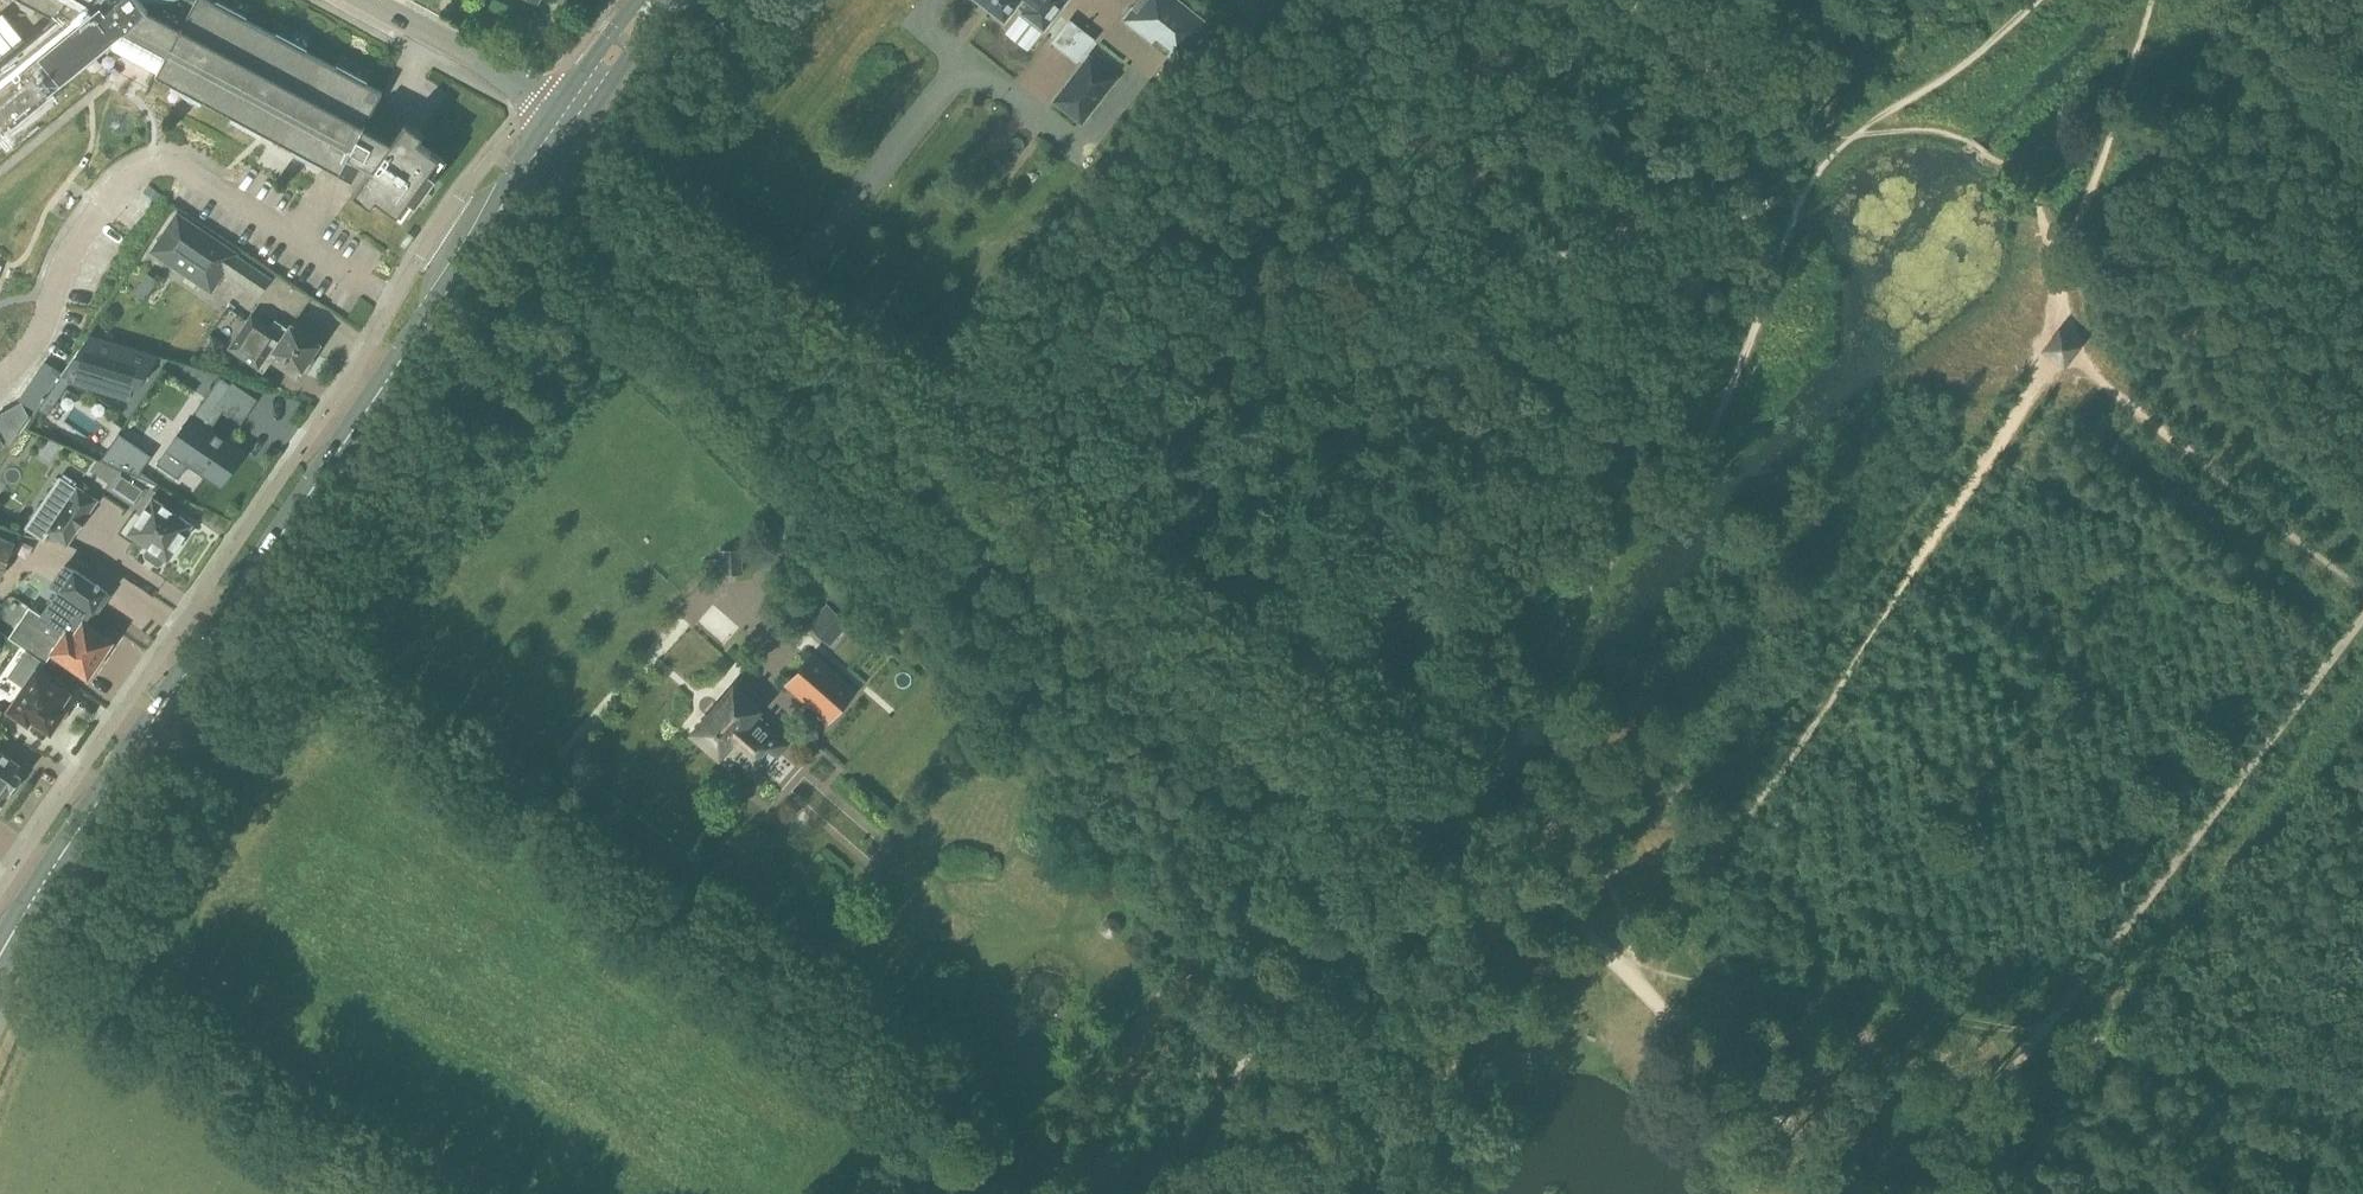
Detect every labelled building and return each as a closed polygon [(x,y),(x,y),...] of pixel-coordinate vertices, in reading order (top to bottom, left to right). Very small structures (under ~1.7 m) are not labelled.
[(13,122),(69,78),(66,74),(110,40),(117,49),(176,80),(174,83),(203,99),(206,95),(264,131),(266,127),(297,144),(295,148),(324,163),(325,160),(342,170),(343,167),(355,175),(365,160),(376,166),(358,189),(375,202),(380,196),(405,215),(409,209),(411,211),(445,164),(442,162),(446,157),(422,139),(428,134),(408,119),(394,138),(379,131),(390,111),(376,104),(384,90),(367,81),(370,77),(341,62),(339,65),(307,49),(309,45),(280,30),(278,34),(247,16),(249,13),(225,0),(218,0),(218,1),(216,0),(30,0),(56,14),(61,9),(70,14),(0,72),(0,133),(13,122)] [(1004,17),(1018,0),(1028,8),(1025,12),(1044,27),(1066,0),(983,0),(1004,17)] [(1207,27),(1174,0),(1143,0),(1128,19),(1180,61),(1207,27)] [(26,41),(4,14),(0,17),(0,62),(26,41)] [(1078,61),(1096,39),(1082,28),(1064,51),(1078,61)] [(1090,57),(1056,101),(1082,122),(1116,78),(1090,57)] [(263,295),(273,280),(181,217),(183,215),(181,215),(156,252),(215,292),(223,280),(220,278),(226,270),(263,295)] [(281,367),(284,362),(299,373),(321,340),(295,322),(288,331),(275,322),(271,328),(252,315),(229,349),(263,371),(270,360),(281,367)] [(90,334),(61,377),(72,380),(110,392),(131,398),(160,354),(134,347),(90,334)] [(192,412),(157,463),(179,478),(189,464),(222,487),(248,450),(213,426),(219,418),(224,410),(216,405),(230,384),(224,379),(221,377),(195,414),(192,412)] [(28,382),(19,397),(35,408),(45,393),(28,382)] [(8,444),(28,415),(21,401),(0,413),(0,428),(8,444)] [(102,459),(139,475),(153,455),(120,433),(102,459)] [(122,471),(111,487),(137,505),(148,488),(122,471)] [(78,488),(77,490),(61,479),(27,529),(44,540),(49,533),(68,546),(98,501),(78,488)] [(192,524),(152,496),(129,531),(150,545),(145,552),(146,556),(158,565),(163,564),(167,557),(169,558),(192,524)] [(30,604),(29,606),(65,633),(66,632),(74,638),(91,614),(93,615),(95,612),(98,614),(112,595),(108,592),(109,591),(77,569),(76,569),(75,568),(65,565),(52,584),(60,589),(49,605),(43,613),(30,604)] [(830,643),(850,619),(830,602),(810,626),(830,643)] [(87,623),(93,615),(91,614),(74,638),(66,632),(65,633),(29,606),(9,634),(28,648),(46,661),(53,650),(88,675),(112,641),(87,623)] [(35,675),(12,710),(30,722),(33,718),(52,731),(65,710),(59,706),(68,692),(40,673),(48,662),(46,661),(28,648),(17,664),(35,675)] [(814,653),(787,683),(789,684),(795,677),(821,700),(814,708),(830,722),(857,691),(814,653)] [(733,688),(693,732),(718,755),(726,746),(741,759),(738,762),(755,778),(785,744),(753,716),(758,710),(733,688)] [(9,792),(21,774),(13,769),(18,761),(0,749),(0,785),(9,792)] [(9,792),(0,785),(0,805),(9,792)]
